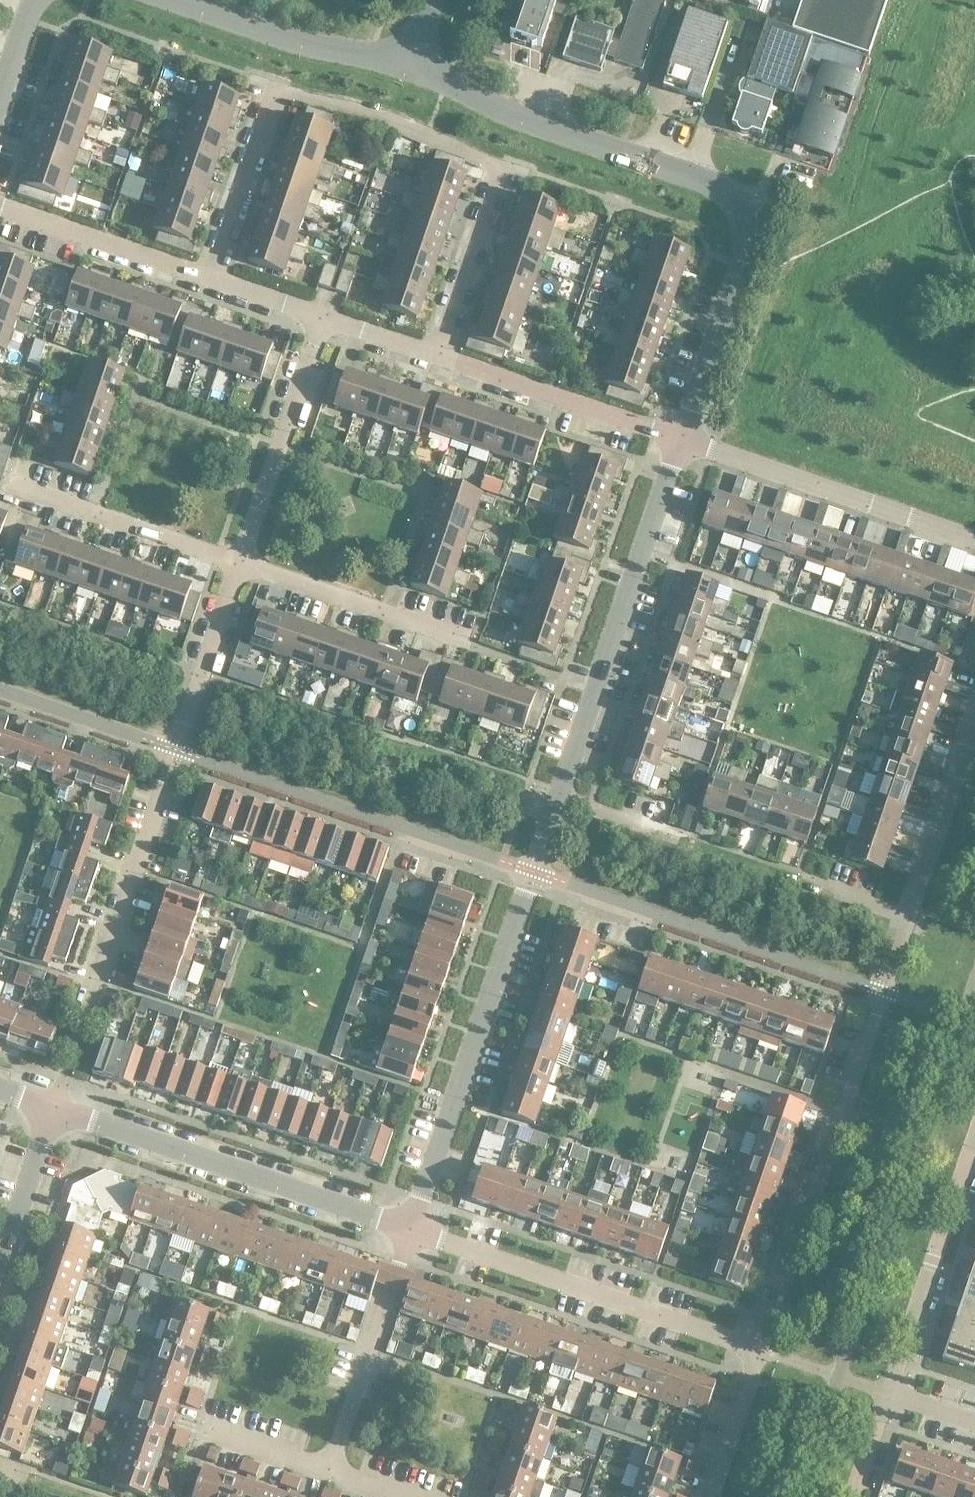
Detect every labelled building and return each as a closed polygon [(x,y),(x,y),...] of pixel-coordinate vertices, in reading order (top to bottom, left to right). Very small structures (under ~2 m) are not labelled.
[(509,36),(527,43),(530,48),(535,45),(541,47),(542,46),(541,46),(552,14),(554,7),(567,11),(571,0),(522,0),(521,3),(510,35),(509,35),(509,36)] [(562,58),(599,71),(607,50),(615,53),(613,61),(641,71),(666,0),(634,0),(619,43),(610,40),(613,32),(575,19),(562,58)] [(791,31),(811,38),(867,57),(868,58),(884,10),(856,0),(802,0),(791,31)] [(884,10),(888,0),(856,0),(884,10)] [(695,4),(692,14),(724,25),(727,15),(695,4)] [(676,48),(662,87),(702,100),(715,61),(727,26),(724,25),(692,14),(688,13),(676,48)] [(737,13),(729,37),(744,42),(752,19),(737,13)] [(741,95),(731,125),(737,127),(738,130),(740,132),(744,134),(747,133),(750,131),(761,135),(772,105),(767,103),(772,88),(792,95),(799,76),(811,38),(791,31),(766,23),(746,79),(743,81),(740,83),(739,88),(739,91),(741,95)] [(798,135),(794,146),(809,151),(811,145),(819,148),(817,154),(831,158),(827,170),(828,170),(854,95),(867,57),(811,38),(799,76),(822,84),(808,124),(804,122),(804,121),(804,120),(805,120),(805,119),(805,118),(805,117),(805,116),(805,115),(805,114),(805,115),(805,116),(805,117),(804,118),(804,119),(804,120),(804,121),(803,122),(803,123),(802,123),(802,124),(802,125),(801,125),(801,126),(800,126),(800,127),(799,127),(799,128),(798,128),(798,129),(797,129),(796,129),(795,130),(798,135)] [(76,41),(68,63),(118,80),(120,73),(106,68),(111,53),(76,41)] [(118,80),(68,63),(61,83),(97,95),(101,82),(116,86),(118,80)] [(97,95),(61,83),(54,103),(104,120),(106,114),(92,109),(97,95)] [(203,85),(196,106),(237,120),(240,111),(234,109),(238,97),(203,85)] [(104,120),(54,103),(47,124),(83,136),(87,122),(102,127),(104,120)] [(237,120),(196,106),(189,127),(224,139),(228,127),(234,129),(237,120)] [(334,117),(307,107),(303,118),(297,116),(290,138),(325,150),(332,129),(331,128),(334,117)] [(130,113),(125,127),(138,132),(142,117),(130,113)] [(83,136),(47,124),(40,144),(90,161),(92,154),(78,149),(83,136)] [(224,139),(189,127),(182,147),(223,161),(226,152),(220,150),(224,139)] [(325,150),(290,138),(283,158),(332,175),(335,168),(320,164),(325,150)] [(90,161),(40,144),(34,165),(69,177),(73,163),(88,168),(90,161)] [(223,161),(182,147),(175,168),(210,180),(214,168),(220,170),(223,161)] [(117,151),(113,165),(124,169),(129,154),(117,151)] [(464,161),(436,152),(432,163),(430,162),(423,183),(458,196),(466,174),(460,172),(464,161)] [(332,175),(283,158),(276,179),(311,191),(316,177),(330,182),(332,175)] [(69,177),(34,165),(30,176),(23,174),(16,195),(53,208),(57,197),(61,198),(69,177)] [(210,180),(175,168),(168,188),(209,202),(213,193),(206,191),(210,180)] [(311,191),(276,179),(269,199),(318,216),(321,209),(307,204),(311,191)] [(458,196),(423,183),(418,197),(404,192),(402,199),(451,216),(458,196)] [(209,202),(168,188),(161,208),(196,220),(200,209),(206,211),(209,202)] [(514,205),(511,214),(552,228),(559,206),(524,194),(520,207),(514,205)] [(318,216),(269,199),(262,220),(297,232),(302,218),(316,223),(318,216)] [(451,216),(402,199),(400,206),(414,211),(409,224),(444,236),(451,216)] [(196,220),(161,208),(154,230),(158,231),(154,242),(191,255),(199,234),(192,232),(196,220)] [(552,228),(511,214),(508,223),(514,225),(510,236),(545,248),(552,228)] [(344,215),(342,223),(351,226),(354,218),(344,215)] [(297,232),(262,220),(255,240),(304,257),(307,250),(293,245),(297,232)] [(444,236),(409,224),(404,238),(390,233),(388,240),(437,257),(444,236)] [(545,248),(510,236),(506,248),(500,246),(496,256),(538,269),(545,248)] [(634,248),(632,255),(682,272),(689,251),(654,239),(649,253),(634,248)] [(304,257),(255,240),(248,262),(283,274),(288,259),(302,264),(304,257)] [(437,257),(388,240),(386,247),(400,252),(395,265),(430,277),(437,257)] [(0,245),(0,281),(26,290),(33,268),(28,267),(32,256),(0,245)] [(682,272),(632,255),(630,262),(644,267),(639,281),(675,293),(682,272)] [(538,269),(496,256),(494,264),(500,266),(496,277),(531,289),(538,269)] [(337,268),(324,264),(317,285),(330,290),(337,268)] [(430,277),(395,265),(391,279),(376,274),(374,281),(423,298),(430,277)] [(89,276),(77,272),(65,307),(86,314),(101,273),(92,270),(89,276)] [(354,274),(341,270),(334,291),(347,295),(354,274)] [(110,276),(101,273),(86,314),(107,321),(119,286),(107,282),(110,276)] [(531,289),(496,277),(492,289),(486,286),(483,296),(524,310),(531,289)] [(0,281),(0,304),(33,315),(35,308),(21,303),(26,290),(0,281)] [(423,298),(374,281),(372,288),(386,293),(381,307),(416,319),(423,298)] [(675,293),(639,281),(635,294),(620,289),(618,296),(668,313),(675,293)] [(130,290),(119,286),(107,321),(127,328),(141,287),(132,284),(130,290)] [(151,290),(141,287),(127,328),(148,335),(160,300),(148,296),(151,290)] [(524,310),(483,296),(480,305),(486,307),(482,318),(517,330),(524,310)] [(668,313),(618,296),(616,303),(630,308),(625,321),(661,333),(668,313)] [(171,304),(160,300),(148,335),(169,343),(171,338),(180,341),(193,305),(173,298),(171,304)] [(0,304),(0,327),(12,331),(16,317),(31,322),(33,315),(0,304)] [(203,308),(193,305),(180,341),(176,352),(198,359),(210,324),(198,320),(203,308)] [(51,312),(48,320),(59,323),(64,311),(57,309),(51,312)] [(517,330),(482,318),(478,329),(472,327),(465,348),(501,361),(505,350),(510,352),(517,330)] [(47,321),(44,331),(51,333),(54,324),(47,321)] [(661,333),(625,321),(621,335),(606,330),(604,337),(654,354),(661,333)] [(221,328),(210,324),(198,359),(218,366),(232,325),(223,322),(221,328)] [(242,328),(232,325),(218,366),(239,373),(251,338),(239,334),(242,328)] [(0,327),(0,351),(5,352),(12,331),(0,327)] [(654,354),(604,337),(602,344),(616,349),(611,362),(647,374),(654,354)] [(272,346),(251,338),(239,373),(260,381),(261,379),(272,383),(281,355),(270,351),(272,346)] [(34,340),(30,351),(41,354),(44,343),(34,340)] [(89,361),(75,356),(72,364),(86,368),(81,382),(117,394),(124,373),(89,360),(89,361)] [(647,374),(611,362),(604,384),(609,385),(605,396),(642,409),(649,388),(643,386),(647,374)] [(343,376),(332,372),(323,400),(334,404),(333,406),(355,413),(367,378),(345,371),(343,376)] [(378,382),(367,378),(355,413),(375,420),(389,379),(380,376),(378,382)] [(398,382),(389,379),(375,420),(396,427),(408,392),(396,388),(398,382)] [(117,394),(81,382),(77,396),(63,391),(60,398),(110,414),(117,394)] [(419,396),(408,392),(396,427),(417,434),(421,424),(433,387),(423,383),(419,396)] [(453,393),(433,387),(421,424),(430,427),(429,431),(450,439),(462,404),(451,400),(453,393)] [(110,414),(60,398),(58,404),(72,409),(68,423),(103,435),(110,414)] [(473,407),(462,404),(450,439),(470,446),(485,404),(475,401),(473,407)] [(494,407),(485,404),(470,446),(491,453),(503,417),(492,414),(494,407)] [(514,421),(503,417),(491,453),(511,460),(526,418),(516,415),(514,421)] [(535,421),(526,418),(511,460),(533,467),(545,432),(532,428),(535,421)] [(103,435),(68,423),(63,436),(49,432),(46,438),(96,455),(103,435)] [(96,455),(46,438),(44,445),(58,450),(53,465),(88,477),(96,455)] [(627,459),(590,446),(586,457),(582,456),(574,477),(609,489),(613,478),(619,480),(627,459)] [(746,479),(738,476),(734,487),(742,490),(746,479)] [(609,489),(574,477),(570,491),(555,486),(553,493),(602,510),(609,489)] [(481,494),(446,482),(438,504),(474,516),(478,502),(492,507),(495,500),(481,495),(481,494)] [(742,490),(734,487),(730,499),(713,493),(702,526),(723,533),(734,500),(738,501),(742,490)] [(787,493),(779,490),(775,501),(783,504),(787,493)] [(602,510),(553,493),(551,500),(565,505),(560,518),(595,530),(602,510)] [(734,500),(723,533),(743,540),(754,507),(738,501),(734,500)] [(783,504),(775,501),(771,513),(754,507),(743,540),(764,547),(775,514),(779,515),(783,504)] [(474,516),(438,504),(431,524),(481,541),(483,534),(469,529),(474,516)] [(828,507),(819,504),(816,515),(824,518),(828,507)] [(7,550),(20,513),(0,506),(0,548),(7,550)] [(40,520),(20,513),(7,550),(17,554),(14,564),(35,572),(47,536),(36,533),(40,520)] [(775,514),(764,547),(784,554),(795,521),(779,515),(775,514)] [(824,518),(816,515),(812,527),(795,521),(784,554),(804,561),(816,528),(820,529),(824,518)] [(595,530),(560,518),(553,539),(557,541),(554,551),(591,564),(598,544),(592,542),(595,530)] [(868,521),(860,518),(856,529),(865,532),(868,521)] [(481,541),(431,524),(424,545),(460,557),(464,543),(479,548),(481,541)] [(816,528),(804,561),(825,568),(836,535),(820,529),(816,528)] [(865,532),(856,529),(853,540),(836,535),(825,568),(845,575),(857,542),(861,543),(865,532)] [(909,534),(901,532),(897,543),(905,546),(909,534)] [(58,540),(47,536),(35,572),(56,579),(70,537),(61,534),(58,540)] [(79,540),(70,537),(56,579),(76,586),(88,550),(77,547),(79,540)] [(857,542),(845,575),(866,582),(877,549),(861,543),(857,542)] [(905,546),(897,543),(893,554),(877,549),(866,582),(886,589),(897,556),(902,557),(905,546)] [(460,557),(424,545),(417,565),(467,582),(469,575),(455,570),(460,557)] [(950,548),(942,546),(938,557),(946,560),(950,548)] [(99,554),(88,550),(76,586),(97,593),(111,551),(101,548),(99,554)] [(120,554),(111,551),(97,593),(117,600),(129,564),(118,561),(120,554)] [(591,564),(554,551),(550,562),(546,560),(539,582),(574,594),(578,582),(584,584),(591,564)] [(897,556),(886,589),(907,596),(918,563),(902,557),(897,556)] [(946,560),(938,557),(934,568),(918,563),(907,596),(927,603),(938,570),(942,571),(946,560)] [(140,568),(129,564),(117,600),(137,607),(151,565),(142,562),(140,568)] [(161,568),(151,565),(137,607),(158,614),(170,578),(158,574),(161,568)] [(467,582),(417,565),(410,587),(445,599),(450,584),(465,589),(467,582)] [(740,566),(736,578),(750,583),(754,571),(740,566)] [(938,570),(927,603),(948,610),(959,577),(942,571),(938,570)] [(718,585),(685,574),(678,595),(725,611),(727,603),(714,598),(718,585)] [(959,577),(948,610),(969,617),(974,598),(974,582),(959,577)] [(191,586),(170,578),(158,614),(179,621),(180,619),(191,623),(200,595),(189,591),(191,586)] [(574,594),(539,582),(534,595),(519,590),(517,597),(567,614),(574,594)] [(725,611),(678,595),(671,615),(704,627),(708,614),(722,619),(725,611)] [(805,597),(802,607),(810,609),(815,596),(812,595),(805,597)] [(567,614),(517,597),(515,604),(529,609),(525,623),(560,635),(567,614)] [(758,599),(756,606),(764,609),(766,602),(758,599)] [(260,616),(249,612),(240,639),(251,643),(250,645),(272,652),(284,617),(262,610),(260,616)] [(295,621),(284,617),(272,652),(292,659),(306,618),(297,615),(295,621)] [(704,627),(671,615),(664,636),(711,652),(713,644),(700,639),(704,627)] [(316,621),(306,618),(292,659),(312,666),(325,631),(314,628),(316,621)] [(110,621),(105,635),(125,642),(130,628),(110,621)] [(560,635),(525,623),(517,643),(522,645),(518,657),(555,669),(562,648),(556,646),(560,635)] [(897,625),(893,638),(912,645),(917,632),(897,625)] [(336,635),(325,631),(312,666),(333,673),(347,632),(338,629),(336,635)] [(356,635),(347,632),(333,673),(353,680),(365,645),(354,641),(356,635)] [(711,652),(664,636),(657,656),(690,668),(694,655),(708,660),(711,652)] [(740,640),(736,651),(747,655),(751,644),(740,640)] [(929,642),(926,650),(932,652),(935,644),(929,642)] [(377,649),(365,645),(353,680),(374,687),(388,646),(379,643),(377,649)] [(937,644),(934,652),(945,656),(947,648),(937,644)] [(397,649),(388,646),(374,687),(394,694),(406,659),(395,655),(397,649)] [(418,663),(406,659),(394,694),(416,702),(419,691),(430,694),(442,658),(422,651),(418,663)] [(952,665),(919,654),(912,675),(945,686),(946,682),(952,665)] [(690,668),(657,656),(650,677),(697,693),(700,685),(686,680),(690,668)] [(463,665),(442,658),(430,694),(440,698),(438,703),(460,710),(472,675),(461,671),(463,665)] [(735,661),(731,673),(740,676),(744,664),(735,661)] [(483,679),(472,675),(460,710),(480,717),(495,676),(486,672),(483,679)] [(252,673),(249,684),(259,687),(263,676),(252,673)] [(945,686),(912,675),(905,695),(938,707),(944,690),(955,694),(958,686),(946,682),(945,686)] [(504,679),(495,676),(480,717),(501,724),(513,689),(502,685),(504,679)] [(697,693),(650,677),(643,697),(676,708),(680,696),(694,700),(697,693)] [(524,693),(513,689),(501,724),(522,731),(524,727),(535,730),(548,694),(526,686),(524,693)] [(969,690),(958,686),(955,694),(966,698),(969,690)] [(305,691),(301,702),(313,706),(316,695),(305,691)] [(888,713),(898,716),(931,727),(932,723),(938,707),(905,695),(895,692),(888,713)] [(676,708),(643,697),(636,718),(683,733),(686,726),(672,721),(676,708)] [(860,704),(857,715),(864,718),(869,715),(872,708),(860,704)] [(716,713),(714,719),(725,723),(728,713),(722,710),(716,713)] [(931,727),(898,716),(891,736),(924,747),(930,731),(941,735),(944,727),(932,723),(931,727)] [(0,717),(0,767),(2,768),(12,738),(3,734),(8,720),(0,717)] [(374,718),(371,726),(381,729),(384,721),(374,718)] [(683,733),(636,718),(629,738),(662,749),(667,737),(680,741),(683,733)] [(711,721),(708,730),(720,734),(723,725),(711,721)] [(26,726),(21,741),(12,738),(2,768),(9,770),(13,768),(16,762),(34,768),(46,733),(26,726)] [(955,731),(944,727),(941,735),(952,739),(955,731)] [(66,740),(46,733),(34,768),(53,775),(51,781),(53,785),(60,787),(70,757),(61,754),(66,740)] [(739,735),(736,743),(746,746),(748,738),(739,735)] [(924,747),(891,736),(884,757),(917,768),(918,764),(924,747)] [(662,749),(629,738),(622,758),(669,774),(672,766),(658,762),(662,749)] [(756,741),(752,750),(766,755),(769,745),(756,741)] [(84,746),(79,760),(70,757),(60,787),(67,790),(71,788),(74,782),(92,788),(104,753),(84,746)] [(770,746),(767,755),(777,758),(780,749),(770,746)] [(124,760),(104,753),(92,788),(111,794),(109,801),(111,805),(119,807),(127,783),(129,777),(119,774),(124,760)] [(794,754),(790,766),(806,771),(810,759),(794,754)] [(917,768),(884,757),(877,777),(910,788),(916,772),(927,776),(930,768),(918,764),(917,768)] [(669,774),(622,758),(615,779),(648,791),(653,778),(666,782),(669,774)] [(811,760),(806,776),(819,780),(824,764),(811,760)] [(696,765),(691,780),(703,784),(708,769),(696,765)] [(840,765),(838,771),(850,775),(852,769),(840,765)] [(726,780),(713,776),(702,809),(723,816),(739,770),(731,767),(726,780)] [(941,772),(930,768),(927,776),(938,780),(941,772)] [(747,772),(739,770),(723,816),(743,823),(755,790),(742,786),(747,772)] [(759,777),(755,790),(743,823),(764,830),(780,784),(759,777)] [(910,788),(877,777),(870,797),(903,809),(904,805),(910,788)] [(787,786),(780,784),(764,830),(784,837),(795,804),(783,800),(787,786)] [(191,821),(212,828),(224,794),(203,787),(191,821)] [(60,788),(56,799),(65,802),(69,791),(60,788)] [(244,801),(224,794),(212,828),(213,828),(209,839),(229,846),(232,835),(233,835),(244,801)] [(808,809),(795,804),(784,837),(805,844),(816,811),(821,798),(813,795),(808,809)] [(903,809),(870,797),(863,818),(896,829),(902,813),(913,817),(916,809),(904,805),(903,809)] [(265,808),(244,801),(233,835),(253,842),(265,808)] [(825,806),(822,816),(837,821),(840,811),(825,806)] [(285,815),(265,808),(253,842),(250,853),(270,860),(274,849),(285,815)] [(927,812),(916,809),(913,817),(924,821),(927,812)] [(60,834),(57,841),(87,851),(90,842),(105,847),(112,826),(77,814),(70,834),(64,832),(60,834)] [(306,822),(285,815),(274,849),(270,860),(290,867),(306,822)] [(896,829),(863,818),(856,838),(889,850),(890,846),(896,829)] [(326,829),(306,822),(290,867),(310,874),(314,863),(315,863),(326,829)] [(346,836),(326,829),(315,863),(335,870),(346,836)] [(819,829),(816,837),(825,840),(828,832),(819,829)] [(367,843),(346,836),(335,870),(355,877),(367,843)] [(889,850),(856,838),(849,859),(882,871),(888,854),(899,858),(902,849),(890,846),(889,850)] [(87,851),(57,841),(47,870),(57,873),(92,885),(99,865),(84,860),(87,851)] [(388,850),(367,843),(355,877),(376,884),(388,850)] [(913,853),(902,849),(899,858),(910,861),(913,853)] [(179,857),(174,870),(186,874),(191,861),(179,857)] [(394,871),(389,883),(398,886),(402,874),(394,871)] [(174,872),(171,880),(183,884),(186,876),(174,872)] [(92,885),(57,873),(50,892),(44,890),(40,892),(38,899),(68,909),(71,900),(85,905),(92,885)] [(203,882),(201,890),(213,894),(215,886),(203,882)] [(420,904),(432,908),(466,919),(473,898),(428,883),(420,904)] [(203,897),(169,886),(162,907),(196,918),(203,897)] [(227,890),(215,886),(213,894),(224,898),(227,890)] [(386,892),(379,913),(388,915),(392,903),(402,907),(405,898),(386,892)] [(244,896),(241,904),(253,908),(256,900),(244,896)] [(68,909),(38,899),(35,906),(37,910),(31,929),(72,943),(79,923),(64,918),(68,909)] [(268,904),(256,900),(253,908),(265,912),(268,904)] [(196,918),(162,907),(155,927),(189,939),(196,918)] [(466,919),(432,908),(425,928),(459,939),(466,919)] [(249,913),(240,910),(236,922),(244,925),(249,913)] [(285,910),(282,918),(294,922),(297,914),(285,910)] [(388,915),(379,913),(375,925),(383,927),(388,915)] [(309,918),(297,914),(294,922),(306,926),(309,918)] [(326,924),(323,932),(335,936),(338,928),(326,924)] [(350,932),(347,940),(356,943),(361,929),(352,926),(350,932)] [(196,941),(189,939),(155,927),(148,947),(189,962),(196,941)] [(28,928),(20,950),(18,957),(48,968),(51,958),(65,963),(72,943),(31,929),(28,928)] [(350,932),(338,928),(335,936),(347,940),(350,932)] [(459,939),(425,928),(418,948),(452,960),(459,939)] [(597,940),(564,929),(557,950),(590,961),(597,940)] [(230,939),(226,951),(234,954),(238,942),(230,939)] [(378,944),(369,941),(365,953),(374,956),(378,944)] [(193,963),(189,962),(148,947),(141,968),(175,979),(186,983),(193,963)] [(452,960),(418,948),(411,969),(445,980),(452,960)] [(590,961),(557,950),(550,971),(583,982),(590,961)] [(234,954),(226,951),(222,963),(230,966),(234,954)] [(643,956),(631,952),(628,961),(640,965),(643,956)] [(374,956),(365,953),(358,974),(374,979),(377,971),(369,968),(374,956)] [(637,991),(658,999),(670,965),(649,958),(637,991)] [(33,969),(20,964),(17,973),(30,977),(33,969)] [(690,972),(670,965),(658,999),(679,1006),(690,972)] [(175,979),(141,968),(134,989),(168,1000),(175,979)] [(45,973),(33,969),(30,977),(43,981),(45,973)] [(445,980),(411,969),(404,989),(438,1001),(445,980)] [(583,982),(550,971),(543,991),(576,1002),(583,982)] [(711,979),(690,972),(679,1006),(699,1013),(711,979)] [(71,982),(59,977),(56,986),(68,990),(71,982)] [(731,986),(711,979),(699,1013),(720,1020),(731,986)] [(216,980),(212,992),(220,995),(224,983),(216,980)] [(364,985),(355,982),(351,994),(360,997),(364,985)] [(619,985),(617,993),(629,998),(632,989),(619,985)] [(751,993),(731,986),(720,1020),(740,1027),(751,993)] [(438,1001),(404,989),(397,1010),(431,1021),(438,1001)] [(132,995),(120,991),(118,999),(130,1003),(132,995)] [(576,1002),(543,991),(536,1011),(569,1023),(576,1002)] [(220,995),(212,992),(208,1004),(216,1007),(220,995)] [(629,998),(617,993),(614,1002),(626,1006),(629,998)] [(772,1000),(751,993),(740,1027),(738,1034),(758,1041),(772,1000)] [(360,997),(351,994),(344,1014),(360,1020),(362,1011),(356,1009),(360,997)] [(147,1009),(159,1013),(161,1005),(142,998),(137,1012),(145,1015),(147,1009)] [(0,1000),(0,1039),(7,1041),(18,1010),(19,1010),(20,1007),(0,1000)] [(792,1007),(772,1000),(758,1041),(778,1048),(781,1041),(792,1007)] [(173,1009),(161,1005),(159,1013),(171,1017),(173,1009)] [(812,1014),(792,1007),(781,1041),(802,1047),(812,1014)] [(7,1041),(5,1045),(25,1052),(37,1017),(19,1010),(18,1010),(7,1041)] [(431,1021),(397,1010),(390,1030),(424,1042),(431,1021)] [(569,1023),(536,1011),(529,1032),(562,1043),(569,1023)] [(834,1022),(812,1014),(802,1047),(822,1055),(834,1022)] [(203,1019),(191,1015),(188,1023),(200,1027),(203,1019)] [(57,1024),(37,1017),(25,1052),(45,1058),(57,1024)] [(215,1023),(203,1019),(200,1027),(212,1031),(215,1023)] [(628,1020),(624,1032),(632,1035),(636,1023),(628,1020)] [(350,1026),(342,1023),(337,1035),(346,1038),(350,1026)] [(605,1026),(603,1034),(615,1038),(618,1030),(605,1026)] [(649,1027),(644,1039),(653,1042),(657,1030),(649,1027)] [(243,1033),(231,1029),(228,1037),(240,1041),(243,1033)] [(424,1042),(390,1030),(383,1051),(417,1062),(424,1042)] [(562,1043),(529,1032),(522,1052),(555,1064),(562,1043)] [(255,1037),(243,1033),(240,1041),(253,1045),(255,1037)] [(615,1038),(603,1034),(600,1043),(612,1047),(615,1038)] [(346,1038),(337,1035),(333,1047),(342,1050),(346,1038)] [(681,1038),(677,1050),(685,1053),(690,1041),(681,1038)] [(92,1074),(113,1081),(125,1047),(103,1040),(92,1074)] [(698,1044),(690,1041),(685,1053),(694,1056),(698,1044)] [(284,1047),(272,1043),(269,1051),(281,1055),(284,1047)] [(144,1054),(125,1047),(113,1081),(134,1088),(135,1085),(134,1084),(145,1054),(144,1054)] [(296,1051),(284,1047),(281,1055),(293,1059),(296,1051)] [(375,1048),(368,1069),(410,1083),(417,1062),(383,1051),(375,1048)] [(145,1050),(144,1054),(145,1054),(134,1084),(135,1085),(155,1091),(167,1057),(145,1050)] [(555,1064),(522,1052),(515,1073),(548,1084),(555,1064)] [(722,1052),(718,1064),(726,1067),(730,1055),(722,1052)] [(739,1058),(730,1055),(726,1067),(734,1070),(739,1058)] [(187,1064),(167,1057),(155,1091),(175,1098),(187,1064)] [(325,1061),(313,1057),(310,1065),(322,1069),(325,1061)] [(337,1065),(325,1061),(322,1069),(334,1073),(337,1065)] [(208,1071),(187,1064),(175,1098),(196,1105),(208,1071)] [(210,1064),(208,1071),(196,1105),(216,1112),(231,1071),(210,1064)] [(763,1066),(759,1079),(767,1081),(771,1069),(763,1066)] [(232,1067),(231,1071),(216,1112),(237,1119),(251,1078),(252,1074),(232,1067)] [(592,1067),(589,1075),(601,1079),(604,1071),(592,1067)] [(780,1072),(771,1069),(767,1081),(775,1084),(780,1072)] [(366,1075),(354,1071),(351,1079),(363,1083),(366,1075)] [(548,1084),(515,1073),(508,1093),(541,1104),(548,1084)] [(378,1079),(366,1075),(363,1083),(375,1087),(378,1079)] [(601,1079),(589,1075),(586,1083),(598,1088),(601,1079)] [(271,1085),(251,1078),(237,1119),(257,1126),(269,1092),(271,1085)] [(738,1084),(725,1080),(722,1088),(735,1092),(738,1084)] [(804,1080),(800,1093),(808,1096),(813,1083),(804,1080)] [(408,1089),(396,1085),(393,1093),(405,1097),(408,1089)] [(289,1099),(269,1092),(257,1126),(278,1133),(289,1099)] [(541,1104),(508,1093),(501,1114),(534,1125),(541,1104)] [(771,1096),(764,1117),(797,1128),(805,1107),(771,1096)] [(310,1106),(289,1099),(278,1133),(298,1140),(310,1106)] [(730,1105),(718,1101),(715,1109),(728,1113),(730,1105)] [(330,1113),(310,1106),(298,1140),(318,1147),(330,1113)] [(575,1116),(587,1120),(590,1112),(578,1107),(575,1116)] [(351,1120),(330,1113),(318,1147),(339,1154),(351,1120)] [(797,1128),(764,1117),(757,1137),(790,1148),(797,1128)] [(371,1127),(351,1120),(339,1154),(359,1161),(371,1127)] [(507,1123),(498,1120),(494,1132),(503,1135),(507,1123)] [(392,1134),(371,1127),(359,1161),(380,1168),(392,1134)] [(570,1128),(567,1137),(580,1141),(583,1133),(570,1128)] [(540,1134),(532,1131),(527,1143),(536,1146),(540,1134)] [(719,1138),(707,1133),(704,1142),(716,1146),(719,1138)] [(548,1137),(540,1134),(536,1146),(544,1149),(548,1137)] [(790,1148),(757,1137),(750,1157),(783,1169),(790,1148)] [(716,1146),(704,1142),(701,1150),(714,1154),(716,1146)] [(581,1148),(572,1145),(568,1157),(577,1160),(581,1148)] [(589,1151),(581,1148),(577,1160),(585,1163),(589,1151)] [(783,1169),(750,1157),(743,1178),(776,1189),(783,1169)] [(622,1162),(613,1159),(609,1171),(617,1174),(622,1162)] [(630,1165),(622,1162),(617,1174),(626,1177),(630,1165)] [(503,1174),(483,1167),(480,1175),(475,1189),(471,1200),(492,1207),(503,1174)] [(103,1171),(100,1173),(102,1178),(97,1180),(94,1176),(82,1182),(92,1203),(89,1211),(102,1215),(108,1212),(129,1219),(130,1219),(140,1189),(139,1188),(119,1182),(121,1177),(103,1171)] [(470,1171),(465,1186),(475,1189),(480,1175),(470,1171)] [(663,1176),(654,1173),(650,1185),(658,1188),(663,1176)] [(524,1181),(503,1174),(492,1207),(513,1214),(524,1181)] [(705,1178),(693,1174),(690,1183),(702,1187),(705,1178)] [(776,1189),(743,1178),(736,1198),(769,1210),(776,1189)] [(684,1183),(675,1180),(671,1193),(679,1195),(684,1183)] [(544,1188),(524,1181),(513,1214),(533,1221),(544,1188)] [(92,1203),(82,1182),(72,1187),(66,1204),(71,1205),(64,1225),(64,1226),(94,1237),(95,1236),(102,1215),(89,1211),(92,1203)] [(702,1187),(690,1183),(687,1191),(700,1195),(702,1187)] [(139,1188),(140,1189),(130,1219),(129,1219),(128,1220),(151,1228),(162,1195),(139,1188)] [(565,1195),(544,1188),(533,1221),(554,1228),(565,1195)] [(589,1190),(585,1202),(574,1235),(594,1242),(606,1209),(610,1197),(589,1190)] [(183,1203),(162,1195),(151,1228),(172,1235),(183,1203)] [(585,1202),(565,1195),(554,1228),(574,1235),(585,1202)] [(769,1210),(736,1198),(729,1219),(762,1230),(769,1210)] [(205,1210),(183,1203),(172,1235),(194,1242),(205,1210)] [(683,1203),(681,1210),(691,1214),(693,1207),(683,1203)] [(626,1216),(606,1209),(594,1242),(615,1249),(626,1216)] [(227,1217),(205,1210),(194,1242),(215,1250),(227,1217)] [(691,1219),(679,1215),(676,1223),(688,1228),(691,1219)] [(647,1223),(626,1216),(615,1249),(635,1256),(647,1223)] [(248,1225),(227,1217),(215,1250),(237,1257),(248,1225)] [(762,1230),(729,1219),(722,1239),(756,1250),(762,1230)] [(668,1230),(647,1223),(635,1256),(656,1263),(668,1230)] [(688,1228),(676,1223),(674,1232),(686,1236),(688,1228)] [(63,1225),(55,1247),(88,1258),(96,1236),(95,1236),(94,1237),(64,1226),(64,1225),(63,1225)] [(270,1232),(248,1225),(237,1257),(259,1265),(270,1232)] [(292,1240),(270,1232),(259,1265),(281,1272),(292,1240)] [(756,1250),(722,1239),(715,1260),(749,1271),(756,1250)] [(313,1247),(292,1240),(281,1272),(302,1280),(313,1247)] [(88,1258),(55,1247),(48,1269),(81,1280),(88,1258)] [(335,1254),(313,1247),(302,1280),(324,1287),(335,1254)] [(129,1265),(137,1268),(141,1256),(133,1253),(129,1265)] [(356,1262),(335,1254),(324,1287),(345,1294),(356,1262)] [(150,1259),(141,1256),(137,1268),(146,1271),(150,1259)] [(677,1260),(665,1256),(662,1265),(674,1269),(677,1260)] [(121,1269),(121,1268),(124,1261),(112,1257),(109,1265),(121,1269)] [(749,1271),(715,1260),(708,1281),(741,1292),(749,1271)] [(163,1261),(159,1275),(172,1280),(180,1283),(184,1271),(185,1268),(163,1261)] [(379,1270),(356,1262),(345,1294),(368,1302),(379,1270)] [(81,1280),(48,1269),(41,1291),(73,1302),(81,1280)] [(193,1274),(184,1271),(180,1283),(189,1285),(193,1274)] [(143,1277),(139,1288),(154,1293),(158,1282),(143,1277)] [(433,1290),(410,1282),(399,1313),(422,1320),(433,1290)] [(968,1282),(961,1301),(974,1306),(974,1285),(968,1282)] [(118,1283),(115,1292),(127,1296),(130,1287),(118,1283)] [(215,1294),(223,1297),(227,1286),(219,1283),(215,1294)] [(236,1289),(227,1286),(223,1297),(232,1300),(236,1289)] [(454,1297),(433,1290),(422,1320),(443,1328),(454,1297)] [(73,1302),(41,1291),(33,1312),(66,1323),(73,1302)] [(127,1296),(115,1292),(112,1300),(124,1304),(127,1296)] [(476,1304),(454,1297),(443,1328),(465,1335),(476,1304)] [(259,1310),(267,1312),(271,1301),(263,1298),(259,1310)] [(176,1300),(168,1322),(202,1333),(209,1312),(176,1300)] [(280,1304),(271,1301),(267,1312),(276,1315),(280,1304)] [(961,1301),(955,1321),(974,1328),(974,1306),(961,1301)] [(498,1311),(476,1304),(465,1335),(487,1343),(498,1311)] [(519,1319),(498,1311),(487,1343),(508,1350),(519,1319)] [(66,1323),(33,1312),(26,1334),(58,1345),(66,1323)] [(302,1324),(310,1327),(314,1315),(305,1313),(302,1324)] [(225,1328),(228,1319),(216,1314),(213,1324),(225,1328)] [(323,1318),(314,1315),(310,1327),(319,1330),(323,1318)] [(541,1326),(519,1319),(508,1350),(530,1357),(541,1326)] [(955,1321),(948,1340),(974,1349),(974,1328),(955,1321)] [(202,1333),(168,1322),(161,1342),(195,1353),(202,1333)] [(104,1326),(101,1335),(112,1339),(115,1330),(104,1326)] [(563,1333),(541,1326),(530,1357),(551,1365),(563,1333)] [(346,1339),(354,1342),(358,1331),(350,1328),(346,1339)] [(584,1340),(563,1333),(551,1365),(549,1372),(571,1380),(573,1372),(584,1340)] [(58,1345),(26,1334),(18,1356),(51,1367),(58,1345)] [(112,1339),(101,1335),(98,1343),(109,1347),(112,1339)] [(606,1348),(584,1340),(573,1372),(595,1379),(606,1348)] [(948,1340),(941,1360),(974,1372),(974,1371),(974,1349),(948,1340)] [(398,1344),(389,1341),(386,1353),(394,1356),(398,1344)] [(195,1353),(161,1342),(154,1362),(188,1374),(195,1353)] [(205,1347),(202,1356),(214,1360),(217,1352),(205,1347)] [(628,1355),(606,1348),(595,1379),(616,1387),(628,1355)] [(114,1350),(111,1360),(122,1363),(125,1354),(114,1350)] [(421,1365),(430,1368),(434,1356),(425,1353),(421,1365)] [(649,1362),(628,1355),(616,1387),(638,1394),(649,1362)] [(51,1367),(18,1356),(11,1377),(44,1389),(51,1367)] [(214,1360),(202,1356),(199,1364),(211,1369),(214,1360)] [(442,1359),(434,1356),(430,1368),(438,1371),(442,1359)] [(188,1374),(154,1362),(147,1383),(181,1394),(188,1374)] [(671,1369),(649,1362),(638,1394),(659,1402),(671,1369)] [(464,1380),(473,1383),(477,1371),(468,1368),(464,1380)] [(692,1377),(671,1369),(659,1402),(681,1409),(692,1377)] [(88,1370),(86,1378),(97,1382),(100,1374),(88,1370)] [(486,1374),(477,1371),(473,1383),(482,1386),(486,1374)] [(44,1389),(11,1377),(4,1399),(36,1410),(44,1389)] [(715,1384),(692,1377),(681,1409),(704,1417),(715,1384)] [(80,1378),(73,1398),(89,1403),(96,1383),(80,1378)] [(181,1394),(147,1383),(140,1403),(174,1415),(181,1394)] [(507,1394),(516,1397),(520,1386),(511,1383),(507,1394)] [(529,1389),(520,1386),(516,1397),(525,1400),(529,1389)] [(191,1388),(188,1397),(200,1401),(203,1392),(191,1388)] [(200,1401),(188,1397),(185,1405),(197,1409),(200,1401)] [(551,1409),(560,1412),(564,1401),(555,1398),(551,1409)] [(4,1399),(0,1410),(0,1422),(29,1432),(36,1410),(4,1399)] [(513,1413),(516,1403),(504,1399),(501,1408),(513,1413)] [(572,1404),(564,1401),(560,1412),(568,1415),(572,1404)] [(174,1415),(140,1403),(133,1424),(167,1435),(174,1415)] [(523,1406),(516,1427),(549,1438),(556,1417),(523,1406)] [(74,1413),(71,1422),(82,1426),(85,1417),(74,1413)] [(594,1424),(603,1427),(607,1415),(598,1413),(594,1424)] [(628,1423),(607,1415),(603,1427),(624,1434),(628,1423)] [(92,1418),(88,1429),(101,1434),(105,1422),(92,1418)] [(0,1422),(0,1447),(21,1454),(29,1432),(0,1422)] [(82,1426),(71,1422),(68,1430),(79,1434),(82,1426)] [(650,1430),(628,1423),(624,1434),(646,1442),(650,1430)] [(167,1435),(133,1424),(126,1444),(160,1456),(167,1435)] [(549,1438),(516,1427),(509,1448),(542,1459),(549,1438)] [(177,1429),(174,1438),(186,1442),(189,1433),(177,1429)] [(659,1433),(650,1430),(646,1442),(655,1445),(659,1433)] [(87,1432),(84,1440),(90,1442),(93,1434),(87,1432)] [(492,1432),(489,1441),(502,1445),(504,1437),(492,1432)] [(186,1442),(174,1438),(171,1446),(183,1450),(186,1442)] [(502,1445),(489,1441),(487,1449),(499,1453),(502,1445)] [(681,1454),(690,1457),(694,1445),(685,1442),(681,1454)] [(60,1443),(56,1456),(70,1460),(74,1448),(60,1443)] [(160,1456),(126,1444),(119,1465),(153,1476),(160,1456)] [(210,1448),(205,1460),(214,1463),(219,1451),(210,1448)] [(542,1459),(509,1448),(502,1468),(535,1479),(542,1459)] [(603,1448),(601,1455),(612,1459),(615,1452),(603,1448)] [(647,1448),(640,1470),(673,1481),(680,1460),(647,1448)] [(892,1482),(912,1489),(924,1456),(903,1449),(892,1482)] [(943,1462),(924,1456),(912,1489),(931,1496),(943,1462)] [(67,1470),(70,1462),(58,1458),(55,1466),(67,1470)] [(238,1471),(247,1474),(251,1462),(243,1459),(238,1471)] [(259,1465),(251,1462),(247,1474),(255,1477),(259,1465)] [(700,1467),(688,1462),(685,1471),(697,1476),(700,1467)] [(943,1462),(931,1496),(935,1496),(953,1496),(962,1469),(943,1462)] [(119,1465),(112,1486),(145,1496),(146,1496),(153,1476),(119,1465)] [(224,1475),(203,1467),(193,1496),(216,1496),(224,1475)] [(535,1479),(502,1468),(495,1488),(520,1496),(540,1496),(545,1483),(535,1479)] [(962,1469),(953,1496),(974,1496),(974,1495),(974,1473),(962,1469)] [(163,1470),(160,1479),(172,1483),(175,1474),(163,1470)] [(640,1470),(633,1490),(654,1496),(668,1496),(673,1481),(640,1470)] [(279,1485),(288,1488),(292,1476),(283,1473),(279,1485)] [(478,1473),(475,1482),(488,1486),(490,1477),(478,1473)] [(224,1475),(216,1496),(239,1496),(244,1482),(224,1475)] [(300,1479),(292,1476),(288,1488),(296,1491),(300,1479)] [(573,1476),(569,1487),(581,1491),(585,1480),(573,1476)] [(172,1483),(160,1479),(157,1487),(170,1491),(172,1483)] [(244,1482),(239,1496),(262,1496),(265,1489),(244,1482)] [(488,1486),(475,1482),(473,1490),(485,1494),(488,1486)] [(333,1490),(324,1487),(321,1496),(330,1496),(333,1490)] [(587,1496),(589,1496),(599,1496),(600,1494),(598,1489),(590,1487),(587,1496)] [(495,1488),(492,1496),(520,1496),(495,1488)] [(265,1489),(262,1496),(285,1496),(265,1489)]
